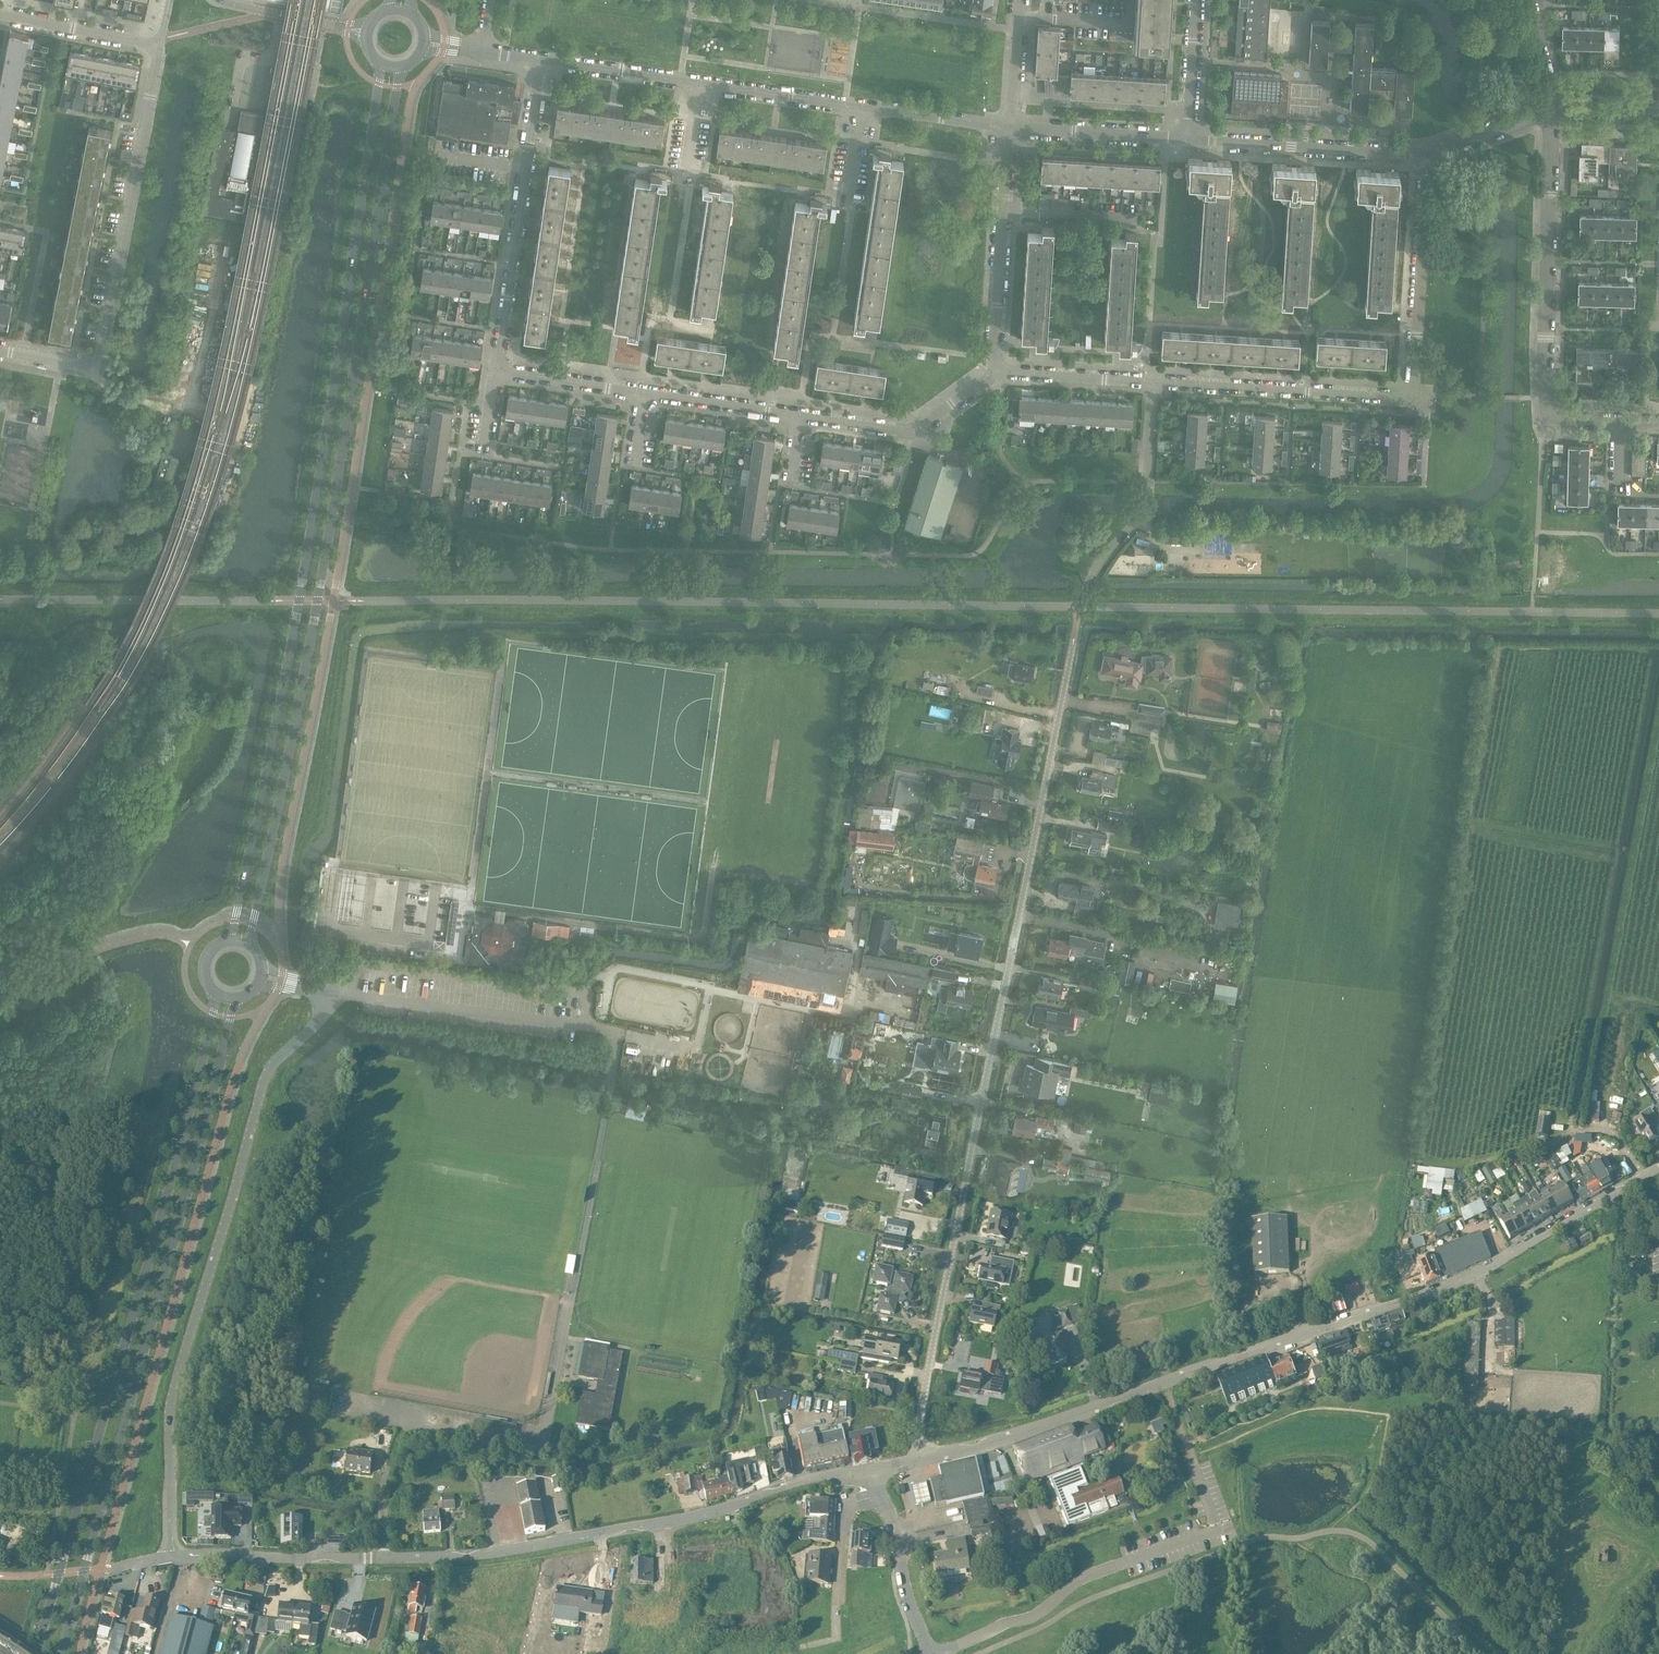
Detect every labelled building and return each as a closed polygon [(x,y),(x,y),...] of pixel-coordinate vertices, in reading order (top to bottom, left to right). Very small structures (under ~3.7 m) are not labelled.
[(992,3),(970,0),(969,0),(967,12),(990,15),(992,3)] [(1167,0),(1140,0),(1137,43),(1168,45),(1169,35),(1165,34),(1167,0)] [(1266,0),(1239,0),(1235,57),(1262,59),(1266,0)] [(1382,25),(1356,23),(1355,40),(1328,39),(1330,22),(1312,20),(1309,65),(1327,66),(1328,48),(1354,50),(1350,111),(1368,112),(1369,95),(1395,96),(1394,114),(1412,115),(1414,71),(1397,69),(1397,70),(1371,69),(1372,47),(1380,47),(1382,25)] [(1038,26),(1038,38),(1059,39),(1060,27),(1038,26)] [(1562,47),(1576,47),(1576,27),(1562,27),(1562,47)] [(1590,28),(1576,27),(1576,47),(1590,48),(1590,28)] [(1605,28),(1590,28),(1590,48),(1604,48),(1605,28)] [(1618,28),(1605,28),(1604,48),(1618,49),(1618,28)] [(29,36),(11,33),(8,45),(27,48),(29,36)] [(1059,39),(1038,38),(1037,50),(1059,51),(1059,39)] [(25,60),(27,48),(8,45),(6,56),(25,60)] [(1059,51),(1037,50),(1036,62),(1058,63),(1059,51)] [(67,74),(78,76),(83,55),(71,53),(67,74)] [(94,57),(83,55),(78,76),(90,78),(94,57)] [(23,71),(25,60),(6,56),(4,68),(23,71)] [(106,60),(94,57),(90,78),(102,81),(106,60)] [(118,62),(106,60),(102,81),(114,83),(118,62)] [(130,64),(118,62),(114,83),(126,85),(130,64)] [(1057,75),(1058,63),(1036,62),(1035,74),(1045,74),(1046,93),(1058,94),(1059,75),(1057,75)] [(142,67),(130,64),(126,85),(138,88),(142,67)] [(20,83),(23,71),(4,68),(2,79),(20,83)] [(1231,115),(1262,117),(1286,119),(1289,83),(1281,82),(1282,74),(1234,71),(1231,115)] [(1082,95),(1083,73),(1071,73),(1071,76),(1059,75),(1058,94),(1082,95)] [(1095,74),(1083,73),(1082,95),(1093,96),(1095,74)] [(1107,75),(1095,74),(1093,96),(1106,97),(1107,75)] [(1119,76),(1107,75),(1106,97),(1118,97),(1119,76)] [(1131,76),(1119,76),(1118,97),(1130,98),(1131,76)] [(1143,77),(1131,76),(1130,98),(1141,99),(1143,77)] [(1155,78),(1143,77),(1141,99),(1153,100),(1155,78)] [(517,124),(521,103),(514,101),(516,85),(469,78),(468,84),(445,80),(445,79),(444,79),(435,138),(436,138),(436,137),(458,141),(459,141),(460,136),(507,143),(511,123),(517,124)] [(1166,79),(1155,78),(1153,100),(1165,100),(1166,79)] [(20,83),(2,79),(0,87),(0,91),(18,94),(20,83)] [(18,94),(0,91),(0,103),(16,106),(18,94)] [(62,100),(61,106),(70,108),(71,101),(66,100),(62,100)] [(16,106),(0,103),(0,115),(14,118),(16,106)] [(130,119),(131,114),(124,112),(126,104),(122,104),(121,114),(120,117),(130,119)] [(555,128),(560,128),(591,133),(594,110),(558,105),(555,128)] [(629,116),(594,110),(591,133),(626,138),(629,116)] [(238,132),(218,128),(202,212),(245,221),(250,192),(265,116),(242,111),(238,132)] [(14,118),(0,115),(0,127),(11,129),(14,118)] [(664,121),(629,116),(626,138),(661,143),(664,121)] [(11,129),(0,127),(0,139),(9,141),(11,129)] [(106,160),(111,133),(111,131),(90,127),(84,156),(106,160)] [(756,134),(720,129),(717,152),(753,157),(756,134)] [(791,140),(756,134),(753,157),(788,162),(791,140)] [(9,141),(0,139),(0,151),(7,153),(9,141)] [(827,145),(791,140),(788,162),(823,167),(827,145)] [(1609,162),(1609,144),(1582,144),(1582,155),(1579,155),(1579,178),(1597,179),(1598,161),(1609,162)] [(1636,171),(1637,145),(1609,144),(1609,162),(1615,162),(1615,179),(1627,179),(1627,171),(1636,171)] [(880,168),(873,215),(857,320),(855,320),(854,327),(865,328),(866,322),(880,324),(904,163),(892,161),(893,152),(891,151),(887,149),(883,148),(880,148),(876,148),(874,148),(869,148),(868,158),(878,159),(877,168),(880,168)] [(106,160),(84,156),(78,186),(100,190),(106,160)] [(1054,158),(1042,157),(1041,179),(1052,179),(1054,158)] [(1065,158),(1054,158),(1052,179),(1064,180),(1065,158)] [(1077,159),(1065,158),(1064,180),(1076,181),(1077,159)] [(1222,293),(1230,178),(1231,161),(1189,158),(1187,187),(1200,188),(1200,193),(1203,193),(1203,197),(1206,197),(1200,298),(1196,297),(1196,298),(1208,299),(1208,293),(1222,293)] [(1089,160),(1077,159),(1076,181),(1088,182),(1089,160)] [(1101,161),(1089,160),(1088,182),(1100,183),(1101,161)] [(1113,162),(1101,161),(1100,183),(1112,183),(1113,162)] [(1125,162),(1113,162),(1112,183),(1124,184),(1125,162)] [(1137,163),(1125,162),(1124,184),(1136,185),(1137,163)] [(1149,164),(1137,163),(1136,185),(1148,186),(1149,164)] [(1161,165),(1149,164),(1148,186),(1159,186),(1161,165)] [(1315,166),(1287,165),(1273,164),(1271,193),(1284,194),(1284,198),(1287,198),(1287,203),(1290,203),(1284,303),(1281,303),(1292,304),(1292,298),(1307,299),(1315,166)] [(549,166),(547,181),(544,200),(566,203),(571,170),(549,166)] [(1399,172),(1357,169),(1355,198),(1368,199),(1368,203),(1372,204),(1371,208),(1374,208),(1368,308),(1365,308),(1365,309),(1376,310),(1376,303),(1391,304),(1399,172)] [(636,329),(657,191),(660,192),(661,183),(667,184),(671,184),(673,175),(670,174),(666,173),(662,171),(658,171),(653,171),(649,172),(648,181),(636,179),(614,326),(628,328),(627,334),(638,336),(639,329),(636,329)] [(716,311),(733,194),(722,192),(723,183),(721,182),(717,180),(712,179),(708,178),(706,178),(701,179),(699,179),(698,188),(702,189),(708,190),(707,199),(710,199),(694,307),(691,307),(690,313),(701,315),(702,309),(716,311)] [(100,190),(78,186),(73,215),(94,219),(100,190)] [(796,352),(817,215),(819,215),(821,207),(827,207),(831,208),(833,199),(830,198),(826,196),(824,196),(820,195),(816,195),(811,195),(809,196),(807,204),(796,203),(774,349),(788,352),(787,358),(798,360),(799,353),(796,352)] [(544,200),(542,215),(539,234),(561,237),(566,203),(544,200)] [(430,221),(441,223),(444,204),(433,202),(430,221)] [(453,205),(444,204),(441,223),(450,224),(453,205)] [(464,207),(453,205),(450,224),(461,226),(464,207)] [(473,208),(464,207),(461,226),(470,227),(473,208)] [(483,209),(473,208),(470,227),(480,229),(483,209)] [(493,211),(483,209),(480,229),(490,230),(493,211)] [(503,212),(493,211),(490,230),(500,232),(503,212)] [(94,219),(73,215),(67,244),(89,249),(94,219)] [(1594,236),(1595,216),(1580,215),(1580,236),(1594,236)] [(1608,236),(1608,216),(1595,216),(1594,236),(1608,236)] [(1622,237),(1622,217),(1608,216),(1608,236),(1622,237)] [(1636,237),(1636,217),(1622,217),(1622,237),(1636,237)] [(16,230),(4,228),(0,249),(12,251),(16,230)] [(1044,331),(1051,229),(1054,229),(1043,228),(1042,234),(1028,233),(1021,337),(1035,338),(1035,344),(1046,345),(1046,350),(1047,350),(1048,350),(1050,350),(1051,349),(1052,349),(1053,348),(1054,348),(1055,347),(1056,346),(1057,345),(1058,344),(1058,343),(1059,341),(1059,340),(1059,338),(1053,338),(1048,337),(1048,338),(1047,338),(1047,331),(1044,331)] [(28,232),(16,230),(12,251),(24,253),(28,232)] [(1128,336),(1134,235),(1137,235),(1137,234),(1126,233),(1125,240),(1111,239),(1105,343),(1119,344),(1118,350),(1130,351),(1129,355),(1130,355),(1131,355),(1134,355),(1136,354),(1137,354),(1137,353),(1138,352),(1139,352),(1140,351),(1140,350),(1141,349),(1141,348),(1142,347),(1142,346),(1142,345),(1142,344),(1137,343),(1132,343),(1130,343),(1131,337),(1128,336)] [(539,234),(537,249),(534,268),(556,271),(561,237),(539,234)] [(67,244),(61,274),(83,278),(89,249),(67,244)] [(534,268),(532,283),(529,303),(551,306),(556,271),(534,268)] [(420,288),(431,290),(433,270),(423,269),(420,288)] [(443,272),(433,270),(431,290),(440,291),(443,272)] [(453,273),(443,272),(440,291),(450,293),(453,273)] [(463,275),(453,273),(450,293),(460,294),(463,275)] [(61,274),(56,303),(77,307),(83,278),(61,274)] [(473,276),(463,275),(460,294),(470,296),(473,276)] [(483,278),(473,276),(470,296),(480,297),(483,278)] [(493,279),(483,278),(480,297),(490,299),(493,279)] [(1592,303),(1593,283),(1579,282),(1578,303),(1592,303)] [(1606,303),(1606,283),(1593,283),(1592,303),(1606,303)] [(1620,304),(1620,284),(1606,283),(1606,303),(1620,304)] [(1634,304),(1634,284),(1620,284),(1620,304),(1634,304)] [(1,303),(0,309),(0,323),(8,325),(9,326),(13,305),(12,305),(1,303)] [(50,333),(72,337),(77,307),(56,303),(50,333)] [(529,303),(527,316),(524,336),(546,339),(551,306),(529,303)] [(458,307),(456,322),(465,323),(465,320),(460,319),(462,307),(458,307)] [(1161,354),(1195,356),(1197,334),(1163,332),(1161,354)] [(1231,336),(1197,334),(1195,356),(1230,358),(1231,336)] [(410,355),(421,356),(423,337),(413,336),(410,355)] [(1265,338),(1231,336),(1230,358),(1264,360),(1265,338)] [(433,339),(423,337),(421,356),(430,358),(433,339)] [(655,358),(669,360),(689,363),(692,342),(658,337),(655,358)] [(1316,359),(1350,361),(1351,339),(1317,337),(1316,359)] [(1300,340),(1265,338),(1264,360),(1298,362),(1300,340)] [(443,340),(433,339),(430,358),(440,359),(443,340)] [(1386,342),(1351,339),(1350,361),(1385,363),(1386,342)] [(453,342),(443,340),(440,359),(450,361),(453,342)] [(463,343),(453,342),(450,361),(460,362),(463,343)] [(726,347),(692,342),(689,363),(723,368),(726,347)] [(473,344),(463,343),(460,362),(470,364),(473,344)] [(483,346),(473,344),(470,364),(480,365),(483,346)] [(1589,375),(1590,365),(1607,365),(1608,349),(1577,349),(1576,382),(1592,383),(1592,375),(1589,375)] [(1637,366),(1638,350),(1608,349),(1607,365),(1637,366)] [(815,382),(829,384),(849,387),(852,365),(818,360),(815,382)] [(886,370),(852,365),(849,387),(883,392),(886,370)] [(430,378),(429,385),(436,386),(438,379),(430,378)] [(519,398),(509,396),(506,416),(516,417),(519,398)] [(1018,418),(1035,419),(1036,398),(1020,397),(1018,418)] [(398,398),(398,403),(417,406),(418,401),(398,398)] [(529,399),(519,398),(516,417),(526,419),(529,399)] [(1052,399),(1036,398),(1035,419),(1051,420),(1052,399)] [(539,401),(529,399),(526,419),(536,420),(539,401)] [(1069,400),(1052,399),(1051,420),(1067,421),(1069,400)] [(1085,401),(1069,400),(1067,421),(1083,422),(1085,401)] [(549,402),(539,401),(536,420),(546,421),(549,402)] [(1101,402),(1085,401),(1083,422),(1100,423),(1101,402)] [(559,404),(549,402),(546,421),(556,423),(559,404)] [(1117,403),(1101,402),(1100,423),(1116,424),(1117,403)] [(1134,404),(1117,403),(1116,424),(1132,425),(1134,404)] [(568,405),(559,404),(556,423),(566,424),(568,405)] [(433,408),(431,424),(451,427),(454,411),(433,408)] [(1188,412),(1187,422),(1207,423),(1208,413),(1188,412)] [(597,413),(595,429),(616,432),(618,416),(597,413)] [(1255,416),(1255,426),(1274,427),(1275,418),(1255,416)] [(676,421),(666,419),(663,439),(674,440),(676,421)] [(686,422),(676,421),(674,440),(683,442),(686,422)] [(1323,421),(1322,431),(1342,432),(1342,422),(1323,421)] [(696,424),(686,422),(683,442),(693,443),(696,424)] [(1207,423),(1187,422),(1187,432),(1206,434),(1207,423)] [(451,427),(431,424),(428,441),(449,444),(451,427)] [(706,425),(696,424),(693,443),(703,445),(706,425)] [(715,427),(706,425),(703,445),(713,446),(715,427)] [(1390,425),(1390,435),(1409,436),(1410,426),(1390,425)] [(1274,427),(1255,426),(1254,437),(1274,438),(1274,427)] [(726,428),(715,427),(713,446),(723,448),(726,428)] [(571,429),(569,442),(577,443),(578,430),(571,429)] [(616,432),(595,429),(593,445),(613,449),(616,432)] [(1342,432),(1322,431),(1322,441),(1341,442),(1342,432)] [(1206,434),(1187,432),(1186,442),(1206,443),(1206,434)] [(1409,436),(1390,435),(1389,445),(1408,446),(1409,436)] [(755,437),(752,452),(773,456),(775,440),(755,437)] [(1274,438),(1254,437),(1253,446),(1273,448),(1274,438)] [(449,444),(428,441),(426,457),(446,460),(449,444)] [(1341,442),(1322,441),(1321,451),(1340,452),(1341,442)] [(1206,443),(1186,442),(1186,452),(1205,453),(1206,443)] [(820,462),(830,464),(833,444),(823,443),(820,462)] [(843,446),(833,444),(830,464),(840,465),(843,446)] [(613,449),(593,445),(590,462),(611,465),(613,449)] [(1408,446),(1389,445),(1388,455),(1408,456),(1408,446)] [(853,447),(843,446),(840,465),(850,467),(853,447)] [(1273,448),(1253,446),(1253,456),(1272,457),(1273,448)] [(1589,461),(1589,447),(1569,446),(1568,460),(1589,461)] [(863,449),(853,447),(850,467),(860,468),(863,449)] [(872,450),(863,449),(860,468),(869,469),(872,450)] [(883,452),(872,450),(869,469),(880,471),(883,452)] [(1340,452),(1321,451),(1320,461),(1340,462),(1340,452)] [(773,456),(752,452),(750,469),(770,472),(773,456)] [(1205,453),(1186,452),(1185,462),(1204,464),(1205,453)] [(942,461),(943,460),(928,455),(905,526),(940,537),(962,468),(958,467),(959,465),(946,461),(946,463),(942,461)] [(1408,456),(1388,455),(1388,465),(1407,466),(1408,456)] [(1272,457),(1253,456),(1252,467),(1272,468),(1272,457)] [(446,460),(426,457),(424,473),(444,476),(446,460)] [(1588,474),(1589,461),(1568,460),(1568,474),(1588,474)] [(1340,462),(1320,461),(1320,471),(1339,472),(1340,462)] [(611,465),(590,462),(588,478),(608,481),(611,465)] [(1407,466),(1388,465),(1387,475),(1407,477),(1407,466)] [(770,472),(750,469),(748,485),(768,488),(770,472)] [(444,476),(424,473),(421,489),(442,492),(444,476)] [(470,493),(481,494),(483,475),(473,473),(470,493)] [(1588,488),(1588,474),(1568,474),(1568,488),(1588,488)] [(493,476),(483,475),(481,494),(490,496),(493,476)] [(503,478),(493,476),(490,496),(500,497),(503,478)] [(513,479),(503,478),(500,497),(510,499),(513,479)] [(608,481),(588,478),(585,494),(606,497),(608,481)] [(522,481),(513,479),(510,499),(520,500),(522,481)] [(533,482),(522,481),(520,500),(530,502),(533,482)] [(542,484),(533,482),(530,502),(539,503),(542,484)] [(552,485),(542,484),(539,503),(550,505),(552,485)] [(768,488),(748,485),(745,501),(766,504),(768,488)] [(629,505),(639,507),(642,488),(632,486),(629,505)] [(652,489),(642,488),(639,507),(649,508),(652,489)] [(1587,503),(1588,488),(1568,488),(1567,502),(1587,503)] [(662,490),(652,489),(649,508),(659,510),(662,490)] [(671,492),(662,490),(659,510),(668,511),(671,492)] [(682,493),(671,492),(668,511),(679,513),(682,493)] [(606,497),(585,494),(583,510),(604,513),(606,497)] [(766,504),(745,501),(743,517),(763,520),(766,504)] [(1631,524),(1632,504),(1618,504),(1617,524),(1631,524)] [(1645,525),(1646,504),(1632,504),(1631,524),(1645,525)] [(1646,504),(1645,525),(1658,525),(1658,505),(1646,504)] [(787,524),(797,526),(800,507),(790,505),(787,524)] [(810,508),(800,507),(797,526),(807,527),(810,508)] [(819,509),(810,508),(807,527),(817,529),(819,509)] [(829,511),(819,509),(817,529),(827,530),(829,511)] [(840,513),(829,511),(827,530),(837,532),(840,513)] [(763,520),(743,517),(740,533),(761,536),(763,520)] [(1201,529),(1165,528),(1165,542),(1201,543),(1201,529)] [(956,536),(955,536),(945,533),(943,538),(954,542),(956,536)] [(1017,664),(1019,656),(1011,655),(1010,660),(1011,660),(1008,676),(1015,677),(1014,681),(1021,682),(1021,679),(1031,681),(1031,679),(1034,677),(1033,673),(1034,667),(1017,664)] [(1139,680),(1141,671),(1147,671),(1147,673),(1160,673),(1160,680),(1169,680),(1169,677),(1171,677),(1171,675),(1169,675),(1169,673),(1171,671),(1171,657),(1160,657),(1160,655),(1152,655),(1152,657),(1142,657),(1141,664),(1128,661),(1128,658),(1122,657),(1121,660),(1105,657),(1102,672),(1128,677),(1127,681),(1128,681),(1128,682),(1128,683),(1129,684),(1130,685),(1131,685),(1132,685),(1133,685),(1134,685),(1135,684),(1136,684),(1136,683),(1137,683),(1138,679),(1139,680)] [(994,689),(978,686),(977,694),(992,697),(994,689)] [(1165,708),(1140,704),(1138,711),(1164,715),(1165,708)] [(1282,723),(1268,721),(1266,731),(1281,733),(1282,723)] [(922,722),(920,728),(935,731),(936,725),(922,722)] [(1110,727),(1092,723),(1089,736),(1108,740),(1110,732),(1118,733),(1119,726),(1111,724),(1110,727)] [(1002,744),(1000,751),(1004,751),(1001,765),(1012,767),(1015,753),(1019,754),(1022,740),(1018,739),(1019,731),(1005,728),(1003,738),(996,736),(995,743),(1002,744)] [(1118,767),(1119,760),(1106,757),(1105,764),(1118,767)] [(1120,759),(1119,760),(1118,767),(1126,768),(1128,761),(1120,759)] [(1080,789),(1100,793),(1101,785),(1114,788),(1117,776),(1103,773),(1103,772),(1093,770),(1091,779),(1083,777),(1082,782),(1080,782),(1079,787),(1080,788),(1080,789)] [(918,810),(923,781),(900,777),(894,805),(893,806),(868,804),(867,807),(858,806),(856,821),(859,821),(858,826),(870,827),(871,828),(879,829),(891,830),(893,821),(897,822),(899,811),(900,807),(918,810)] [(998,798),(991,796),(993,787),(972,782),(969,794),(983,797),(980,812),(1004,817),(1005,816),(1007,815),(1007,811),(1006,809),(1007,804),(998,802),(998,798)] [(1108,810),(1106,819),(1121,822),(1123,813),(1108,810)] [(917,819),(915,829),(929,832),(931,822),(917,819)] [(1125,827),(1125,826),(1099,821),(1097,828),(1124,834),(1124,833),(1137,836),(1138,830),(1125,827)] [(894,848),(896,835),(896,831),(880,829),(879,833),(858,830),(851,829),(849,843),(894,848)] [(1100,855),(1102,843),(1105,844),(1107,835),(1097,833),(1097,835),(1072,830),(1071,834),(1070,835),(1069,839),(1070,841),(1070,842),(1074,842),(1073,847),(1079,848),(1080,844),(1089,845),(1088,852),(1100,855)] [(958,836),(954,857),(973,861),(973,864),(970,864),(967,866),(965,869),(964,872),(965,875),(967,878),(970,879),(993,884),(996,869),(978,866),(981,855),(981,852),(984,853),(984,856),(983,859),(995,861),(998,845),(986,842),(986,846),(983,846),(983,841),(958,836)] [(950,839),(948,848),(955,849),(957,841),(950,839)] [(847,866),(843,893),(856,895),(857,888),(850,887),(853,867),(847,866)] [(1079,886),(1060,882),(1057,896),(1076,899),(1075,906),(1092,910),(1095,898),(1092,898),(1095,887),(1081,885),(1079,895),(1077,895),(1079,886)] [(842,904),(872,907),(873,900),(843,896),(842,904)] [(1219,903),(1216,922),(1237,925),(1240,906),(1219,903)] [(801,927),(800,932),(799,935),(791,933),(792,928),(773,925),(771,935),(824,945),(827,946),(829,935),(836,936),(837,933),(845,935),(849,908),(841,907),(838,928),(830,927),(829,933),(801,927)] [(863,909),(859,936),(867,937),(871,911),(863,909)] [(1155,922),(1156,915),(1157,913),(1144,911),(1142,920),(1155,922)] [(475,919),(473,932),(473,935),(468,935),(464,959),(468,963),(489,966),(489,961),(499,963),(498,968),(519,970),(523,967),(526,946),(521,945),(523,936),(528,932),(529,926),(525,921),(509,919),(504,923),(494,921),(491,916),(479,915),(479,920),(475,919)] [(1164,916),(1156,915),(1155,922),(1163,923),(1164,916)] [(878,917),(871,951),(895,955),(898,940),(888,938),(892,919),(878,917)] [(536,922),(534,935),(558,938),(560,925),(536,922)] [(853,951),(827,946),(824,945),(771,935),(750,930),(740,980),(737,990),(818,1007),(841,1011),(844,994),(853,951)] [(979,946),(979,945),(981,945),(982,938),(981,938),(981,937),(959,933),(956,951),(977,955),(979,946)] [(1104,957),(1106,943),(1087,939),(1087,938),(1070,935),(1069,942),(1050,938),(1049,945),(1048,946),(1047,949),(1048,951),(1048,952),(1066,956),(1068,946),(1084,949),(1083,953),(1104,957)] [(864,954),(860,974),(875,977),(887,979),(885,989),(915,996),(914,997),(920,999),(923,987),(925,987),(927,975),(934,976),(934,977),(953,981),(955,972),(936,968),(929,966),(929,967),(864,954)] [(1131,985),(1136,962),(1123,959),(1118,983),(1131,985)] [(1041,977),(1038,994),(1059,999),(1063,982),(1041,977)] [(1094,989),(1095,981),(1081,978),(1079,986),(1094,989)] [(1215,981),(1212,999),(1235,1004),(1238,986),(1215,981)] [(969,1006),(972,992),(965,990),(965,988),(964,987),(959,986),(957,987),(957,989),(950,987),(950,988),(942,986),(939,1000),(947,1001),(947,1002),(969,1006)] [(1106,986),(1105,992),(1119,995),(1120,988),(1106,986)] [(1068,1030),(1071,1031),(1074,1015),(1090,1018),(1091,1011),(1071,1007),(1070,1014),(1036,1007),(1032,1023),(1058,1028),(1057,1033),(1058,1035),(1065,1036),(1067,1035),(1068,1030)] [(810,1016),(798,1074),(806,1076),(817,1017),(810,1016)] [(929,1046),(925,1066),(942,1069),(942,1070),(946,1071),(947,1070),(955,1072),(960,1051),(956,1050),(957,1041),(944,1039),(933,1037),(932,1046),(929,1046)] [(1040,1059),(1038,1067),(1027,1065),(1024,1078),(1021,1078),(1019,1088),(1054,1095),(1058,1074),(1070,1077),(1072,1065),(1040,1059)] [(904,1085),(902,1096),(920,1100),(923,1089),(904,1085)] [(1599,1122),(1600,1113),(1600,1104),(1596,1103),(1597,1092),(1588,1091),(1587,1112),(1586,1121),(1599,1122)] [(631,1093),(628,1106),(646,1111),(648,1105),(649,1098),(631,1093)] [(917,1112),(918,1103),(894,1098),(892,1107),(917,1112)] [(660,1102),(657,1114),(662,1116),(665,1103),(660,1102)] [(1635,1126),(1647,1146),(1650,1144),(1652,1146),(1655,1146),(1656,1145),(1657,1145),(1657,1144),(1657,1143),(1657,1140),(1658,1139),(1658,1137),(1652,1126),(1658,1122),(1657,1119),(1658,1118),(1658,1115),(1656,1110),(1653,1112),(1651,1109),(1640,1115),(1643,1121),(1635,1126)] [(1621,1114),(1613,1113),(1611,1122),(1620,1124),(1621,1114)] [(945,1125),(946,1118),(926,1114),(926,1116),(919,1115),(917,1122),(924,1124),(923,1129),(929,1130),(926,1141),(936,1143),(938,1132),(943,1133),(945,1126),(945,1125)] [(1013,1130),(1026,1132),(1034,1134),(1035,1125),(1052,1129),(1054,1120),(1036,1116),(1036,1119),(1016,1115),(1014,1121),(1013,1122),(1012,1126),(1013,1128),(1013,1130)] [(1085,1132),(1088,1121),(1077,1118),(1075,1125),(1077,1125),(1075,1131),(1085,1133),(1085,1132)] [(1547,1137),(1549,1126),(1550,1120),(1539,1118),(1536,1136),(1547,1137)] [(1095,1122),(1088,1121),(1085,1132),(1092,1134),(1095,1122)] [(1097,1160),(1071,1155),(1072,1149),(1061,1146),(1058,1159),(1096,1167),(1097,1160)] [(1538,1156),(1543,1165),(1548,1162),(1553,1172),(1562,1167),(1552,1149),(1538,1156)] [(1558,1157),(1563,1166),(1569,1162),(1564,1154),(1566,1153),(1564,1150),(1557,1154),(1558,1157)] [(1585,1164),(1583,1160),(1580,1156),(1571,1161),(1575,1169),(1585,1164)] [(1057,1162),(1044,1159),(1043,1168),(1055,1170),(1057,1162)] [(1022,1165),(1002,1161),(997,1188),(1016,1192),(1022,1165)] [(1071,1165),(1058,1162),(1057,1171),(1069,1173),(1071,1165)] [(1498,1165),(1489,1167),(1493,1175),(1502,1170),(1498,1165)] [(1107,1185),(1109,1171),(1086,1167),(1084,1181),(1107,1185)] [(1444,1180),(1454,1182),(1455,1172),(1418,1168),(1418,1174),(1429,1175),(1427,1190),(1434,1191),(1434,1195),(1441,1196),(1444,1180)] [(1613,1185),(1603,1169),(1591,1176),(1601,1192),(1613,1185)] [(1466,1179),(1464,1171),(1456,1172),(1459,1182),(1466,1179)] [(1601,1192),(1591,1176),(1587,1179),(1582,1182),(1591,1198),(1601,1192)] [(904,1203),(922,1206),(925,1194),(931,1195),(934,1182),(909,1177),(904,1203)] [(1582,1203),(1591,1198),(1582,1182),(1570,1189),(1579,1204),(1582,1202),(1582,1203)] [(1545,1190),(1543,1188),(1542,1185),(1538,1188),(1544,1198),(1540,1200),(1550,1217),(1557,1212),(1545,1190)] [(1549,1188),(1545,1190),(1557,1212),(1574,1203),(1564,1187),(1552,1193),(1549,1188)] [(1542,1221),(1529,1199),(1528,1197),(1520,1202),(1524,1209),(1534,1226),(1542,1221)] [(1533,1197),(1529,1199),(1542,1221),(1550,1217),(1540,1200),(1536,1202),(1533,1197)] [(785,1201),(783,1212),(798,1215),(800,1204),(785,1201)] [(1526,1231),(1513,1208),(1509,1202),(1506,1204),(1513,1216),(1509,1218),(1518,1235),(1526,1231)] [(1534,1226),(1524,1209),(1520,1202),(1513,1206),(1514,1208),(1513,1208),(1526,1231),(1534,1226)] [(1494,1211),(1498,1217),(1502,1215),(1505,1214),(1501,1207),(1494,1211)] [(987,1236),(1005,1240),(1010,1215),(992,1211),(987,1236)] [(1510,1240),(1518,1235),(1509,1218),(1505,1221),(1502,1215),(1498,1217),(1510,1240)] [(1289,1273),(1287,1218),(1252,1220),(1255,1274),(1289,1273)] [(888,1220),(885,1233),(905,1237),(908,1224),(888,1220)] [(1434,1231),(1438,1240),(1450,1233),(1445,1223),(1438,1227),(1438,1228),(1434,1231)] [(1416,1262),(1425,1287),(1454,1275),(1491,1258),(1480,1233),(1433,1251),(1434,1254),(1416,1262)] [(883,1236),(881,1246),(902,1251),(905,1240),(883,1236)] [(1568,1237),(1561,1241),(1566,1250),(1573,1247),(1568,1237)] [(1020,1243),(1018,1254),(1029,1256),(1031,1246),(1020,1243)] [(1092,1257),(1093,1249),(1068,1244),(1066,1252),(1092,1257)] [(1397,1257),(1396,1261),(1401,1261),(1411,1257),(1414,1256),(1414,1252),(1397,1257)] [(991,1257),(989,1267),(981,1265),(978,1280),(1002,1285),(1009,1287),(1014,1262),(991,1257)] [(880,1294),(876,1311),(894,1315),(896,1306),(899,1304),(901,1304),(907,1301),(904,1296),(907,1294),(910,1294),(913,1277),(893,1272),(893,1269),(876,1266),(872,1284),(887,1287),(886,1292),(883,1294),(880,1294)] [(1097,1278),(1099,1268),(1091,1267),(1090,1277),(1097,1278)] [(822,1301),(826,1275),(818,1274),(814,1300),(822,1301)] [(1341,1299),(1325,1305),(1330,1318),(1346,1313),(1341,1299)] [(970,1323),(993,1328),(996,1313),(999,1313),(1000,1307),(987,1304),(986,1311),(973,1308),(970,1323)] [(1055,1330),(1083,1320),(1078,1305),(1058,1312),(1061,1319),(1058,1320),(1058,1319),(1057,1320),(1057,1321),(1053,1322),(1055,1330)] [(1426,1318),(1422,1307),(1409,1312),(1413,1323),(1426,1318)] [(1407,1324),(1402,1309),(1371,1320),(1379,1342),(1387,1339),(1387,1340),(1396,1337),(1391,1325),(1400,1322),(1401,1326),(1407,1324)] [(1495,1347),(1514,1346),(1513,1314),(1504,1314),(1504,1323),(1495,1323),(1495,1347)] [(1477,1392),(1480,1324),(1468,1323),(1465,1392),(1477,1392)] [(1325,1340),(1317,1342),(1323,1359),(1352,1349),(1348,1337),(1346,1332),(1340,1334),(1333,1337),(1332,1336),(1325,1339),(1325,1340)] [(1060,1344),(1058,1335),(1041,1341),(1049,1365),(1051,1365),(1053,1367),(1058,1365),(1058,1362),(1065,1359),(1063,1353),(1065,1352),(1062,1343),(1060,1344)] [(1361,1335),(1354,1337),(1358,1348),(1364,1345),(1361,1335)] [(897,1360),(900,1343),(865,1337),(861,1359),(885,1363),(886,1358),(897,1360)] [(595,1394),(581,1392),(575,1425),(610,1430),(623,1353),(609,1351),(610,1347),(585,1343),(578,1377),(598,1380),(595,1394)] [(855,1374),(858,1356),(828,1350),(826,1360),(839,1363),(838,1371),(855,1374)] [(815,1358),(826,1360),(827,1354),(817,1352),(815,1358)] [(1216,1375),(1228,1407),(1278,1387),(1276,1384),(1296,1376),(1288,1357),(1268,1365),(1264,1356),(1216,1375)] [(978,1391),(979,1391),(981,1382),(998,1386),(1000,1372),(996,1371),(997,1366),(986,1363),(984,1375),(985,1375),(985,1377),(963,1373),(960,1387),(970,1389),(969,1392),(971,1394),(975,1395),(977,1393),(978,1391)] [(883,1377),(868,1374),(867,1381),(870,1381),(867,1396),(890,1400),(893,1385),(882,1383),(883,1377)] [(1164,1417),(1150,1423),(1154,1435),(1164,1431),(1162,1426),(1167,1424),(1164,1417)] [(1049,1479),(1051,1484),(1067,1526),(1108,1510),(1117,1506),(1113,1496),(1122,1493),(1117,1478),(1078,1492),(1077,1489),(1088,1485),(1081,1467),(1067,1472),(1065,1468),(1083,1461),(1082,1458),(1072,1435),(1069,1426),(1013,1448),(1026,1483),(1059,1471),(1060,1475),(1049,1479)] [(1105,1449),(1096,1426),(1072,1435),(1082,1458),(1105,1449)] [(872,1430),(848,1435),(850,1445),(852,1451),(849,1452),(850,1458),(850,1459),(854,1458),(855,1463),(855,1464),(869,1461),(868,1452),(877,1450),(872,1430)] [(843,1431),(798,1440),(803,1468),(848,1459),(843,1431)] [(372,1453),(361,1452),(362,1449),(356,1448),(355,1451),(347,1450),(345,1471),(370,1474),(372,1453)] [(776,1474),(777,1480),(791,1477),(788,1458),(773,1461),(775,1467),(771,1468),(772,1475),(776,1474)] [(983,1497),(983,1496),(975,1460),(938,1469),(940,1479),(929,1481),(930,1483),(935,1507),(946,1504),(947,1506),(983,1497)] [(765,1462),(758,1463),(761,1476),(767,1475),(765,1462)] [(754,1484),(750,1469),(734,1472),(727,1474),(731,1494),(742,1491),(741,1486),(754,1484)] [(731,1494),(727,1474),(724,1474),(725,1477),(717,1479),(718,1481),(721,1497),(731,1494)] [(703,1491),(702,1484),(701,1477),(698,1478),(698,1475),(695,1475),(696,1478),(677,1481),(679,1495),(703,1491)] [(552,1478),(555,1491),(562,1490),(559,1477),(552,1478)] [(721,1497),(718,1481),(702,1484),(703,1491),(706,1501),(721,1497)] [(545,1531),(540,1504),(539,1504),(535,1483),(517,1486),(518,1495),(521,1508),(520,1508),(525,1535),(545,1531)] [(925,1485),(909,1489),(914,1511),(930,1507),(925,1485)] [(453,1496),(442,1497),(443,1510),(454,1509),(453,1496)] [(834,1515),(835,1501),(822,1501),(814,1501),(814,1514),(834,1515)] [(975,1501),(962,1504),(967,1524),(980,1521),(975,1501)] [(212,1518),(204,1518),(204,1528),(212,1528),(212,1538),(231,1538),(231,1527),(241,1527),(241,1511),(236,1511),(231,1511),(231,1507),(212,1507),(212,1518)] [(439,1510),(422,1512),(424,1533),(440,1532),(439,1510)] [(805,1528),(823,1530),(833,1530),(834,1515),(814,1514),(813,1518),(810,1518),(805,1523),(805,1528)] [(284,1517),(280,1517),(280,1545),(294,1545),(294,1547),(298,1547),(298,1545),(303,1545),(303,1517),(290,1517),(284,1517)] [(972,1536),(985,1533),(984,1526),(970,1529),(972,1536)] [(805,1528),(805,1530),(805,1533),(803,1533),(803,1541),(832,1543),(833,1530),(823,1530),(805,1528)] [(868,1555),(870,1537),(852,1536),(850,1553),(852,1554),(851,1569),(864,1570),(865,1555),(868,1555)] [(968,1569),(964,1539),(947,1541),(949,1555),(944,1556),(944,1554),(934,1555),(936,1574),(968,1569)] [(785,1554),(791,1550),(785,1540),(779,1543),(785,1554)] [(828,1585),(830,1557),(808,1555),(806,1583),(828,1585)] [(652,1561),(630,1561),(631,1583),(652,1584),(652,1561)] [(409,1606),(410,1606),(409,1611),(416,1612),(417,1607),(423,1609),(425,1597),(423,1597),(425,1589),(412,1586),(409,1606)] [(557,1586),(551,1622),(577,1626),(579,1613),(601,1616),(604,1600),(602,1599),(592,1598),(592,1592),(557,1586)] [(118,1619),(125,1596),(113,1594),(111,1601),(105,1600),(98,1628),(110,1631),(113,1617),(118,1619)] [(230,1595),(226,1594),(221,1615),(234,1618),(234,1615),(239,1596),(230,1594),(230,1595)] [(147,1597),(143,1613),(132,1610),(125,1636),(133,1638),(135,1631),(149,1634),(150,1629),(151,1629),(159,1601),(157,1600),(157,1598),(150,1596),(149,1598),(147,1597)] [(247,1598),(239,1596),(234,1615),(242,1617),(241,1623),(248,1624),(245,1636),(246,1636),(245,1639),(252,1641),(259,1615),(248,1612),(251,1600),(247,1599),(247,1598)] [(334,1611),(329,1629),(340,1632),(340,1630),(346,1631),(345,1635),(365,1640),(373,1610),(353,1604),(350,1616),(344,1615),(345,1614),(334,1611)] [(276,1623),(293,1625),(295,1607),(279,1605),(276,1623)] [(204,1607),(199,1623),(213,1626),(217,1611),(204,1607)] [(311,1608),(295,1607),(293,1625),(309,1627),(311,1608)] [(199,1623),(171,1615),(161,1653),(207,1653),(214,1627),(213,1626),(199,1623)] [(412,1617),(408,1634),(418,1635),(421,1619),(412,1617)] [(268,1619),(267,1633),(274,1634),(276,1620),(268,1619)] [(310,1624),(309,1638),(317,1639),(318,1625),(310,1624)] [(418,1635),(408,1634),(405,1633),(402,1648),(412,1650),(413,1643),(416,1643),(418,1635)]
